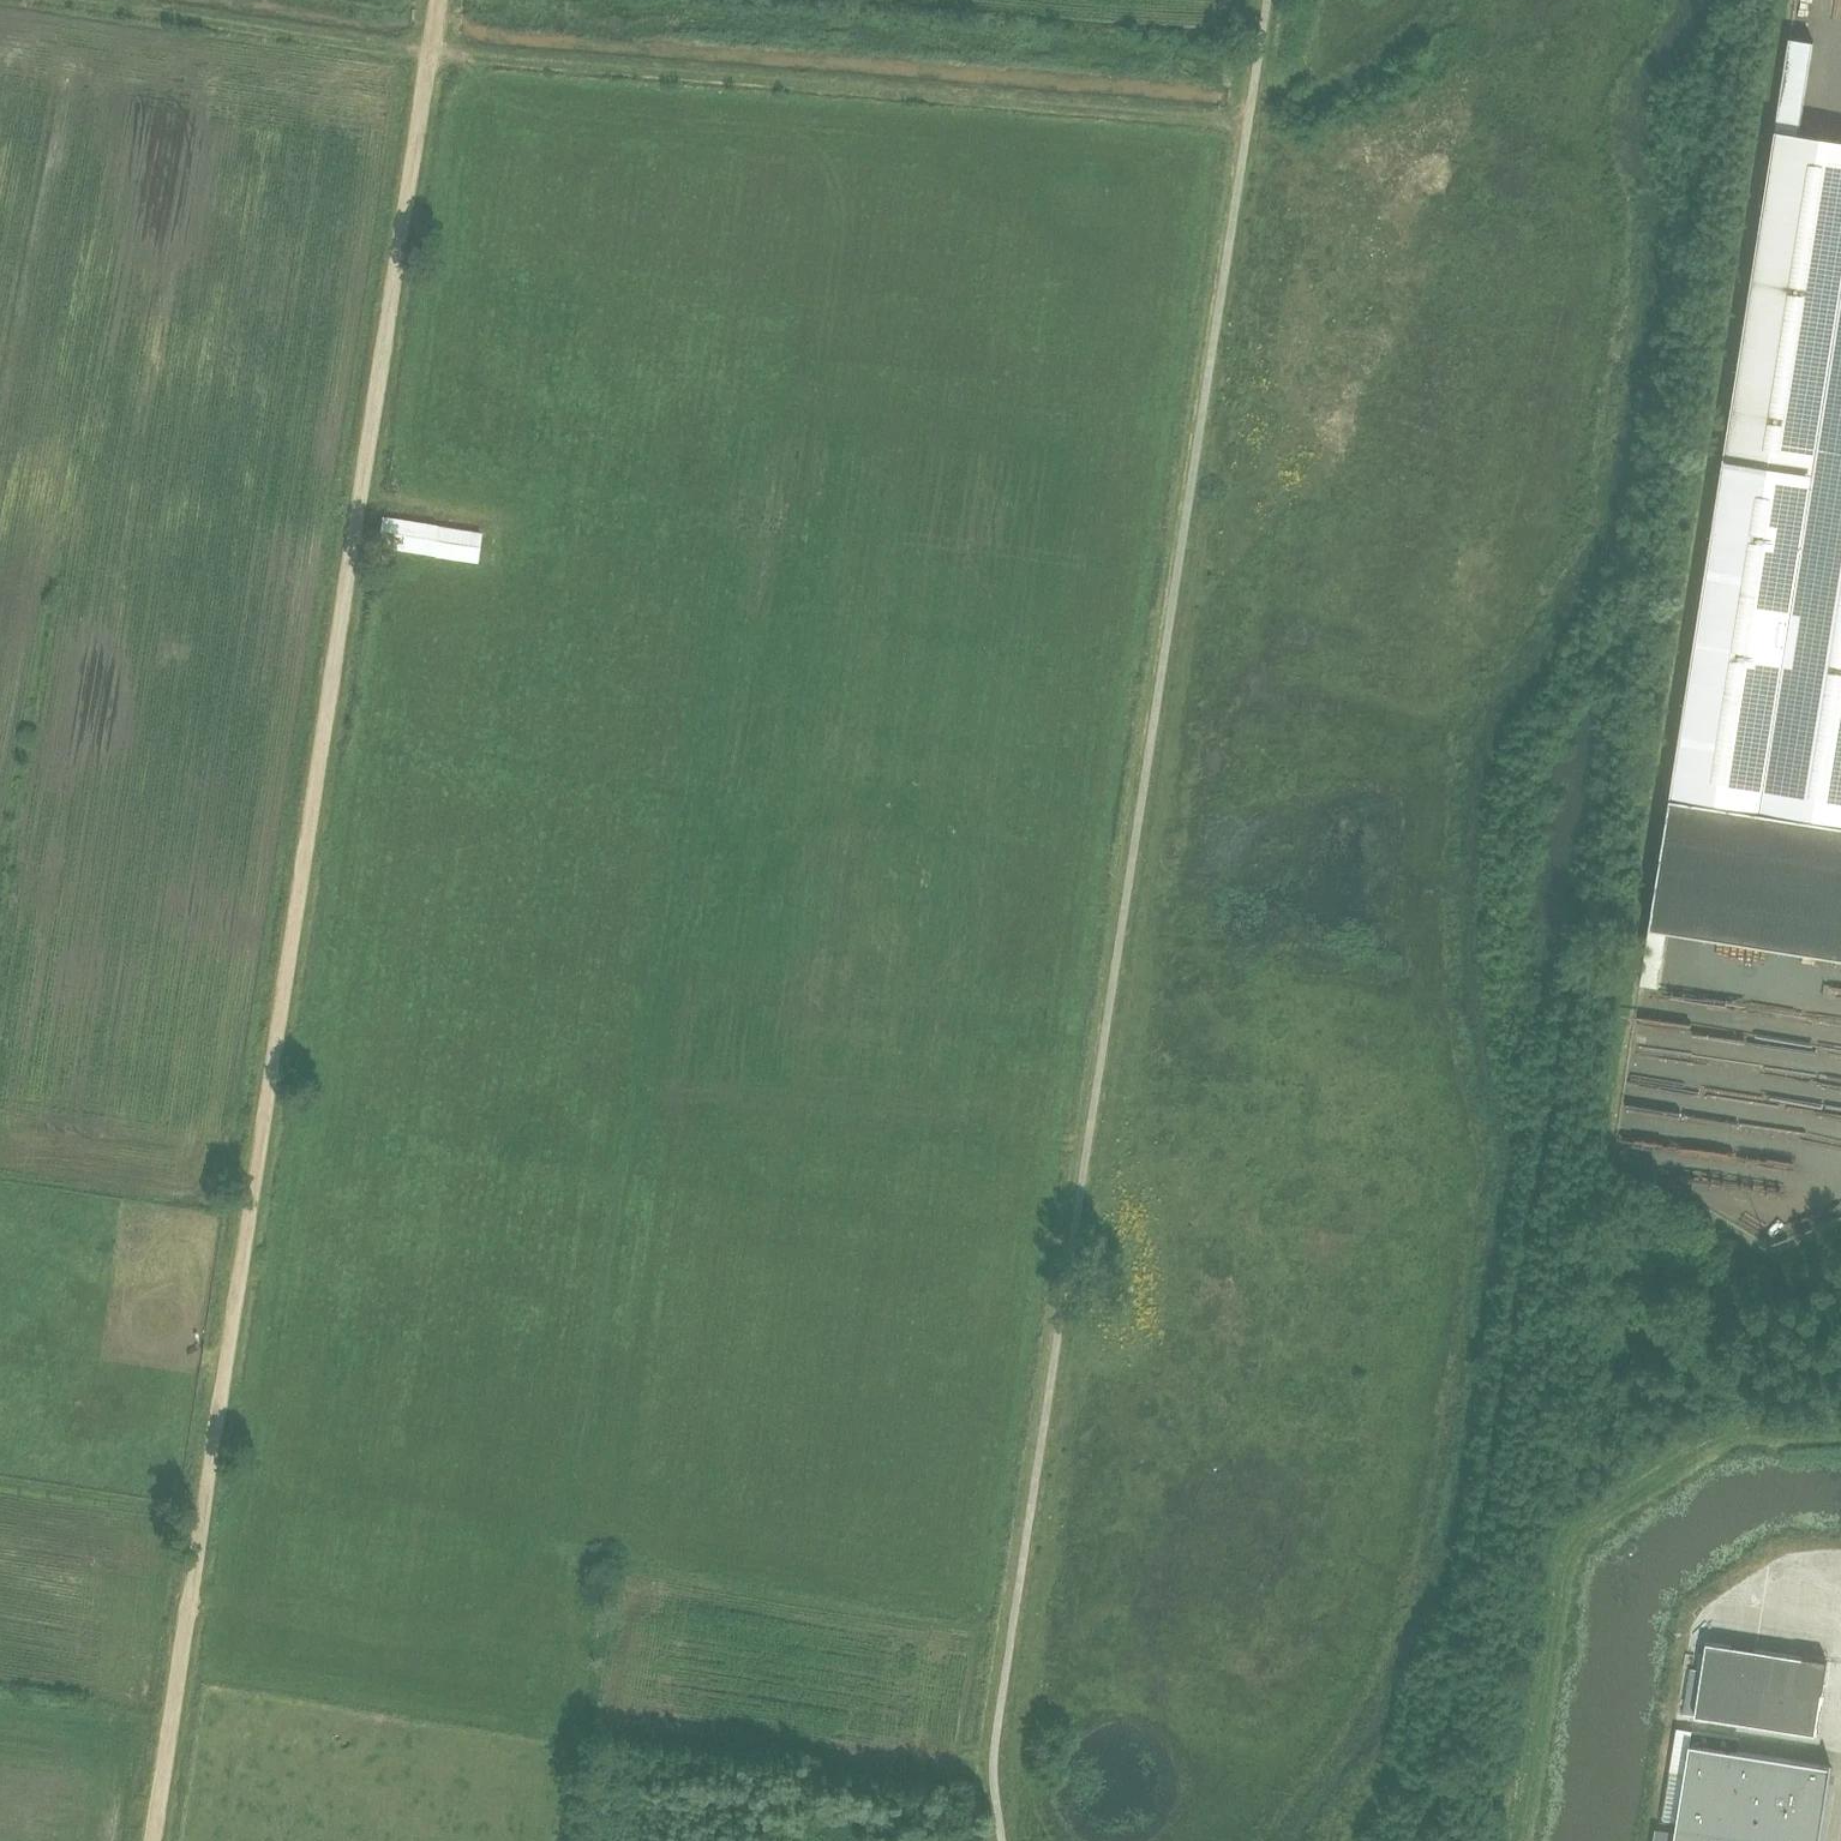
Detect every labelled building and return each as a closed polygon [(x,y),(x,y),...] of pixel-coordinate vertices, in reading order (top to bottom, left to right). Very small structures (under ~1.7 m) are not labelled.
[(1652,926),(1840,956),(1840,139),(1776,129),(1725,461),(1652,926)] [(1694,1714),(1816,1733),(1828,1660),(1706,1641),(1694,1714)] [(1690,1743),(1674,1840),(1820,1840),(1832,1766),(1690,1743)]
